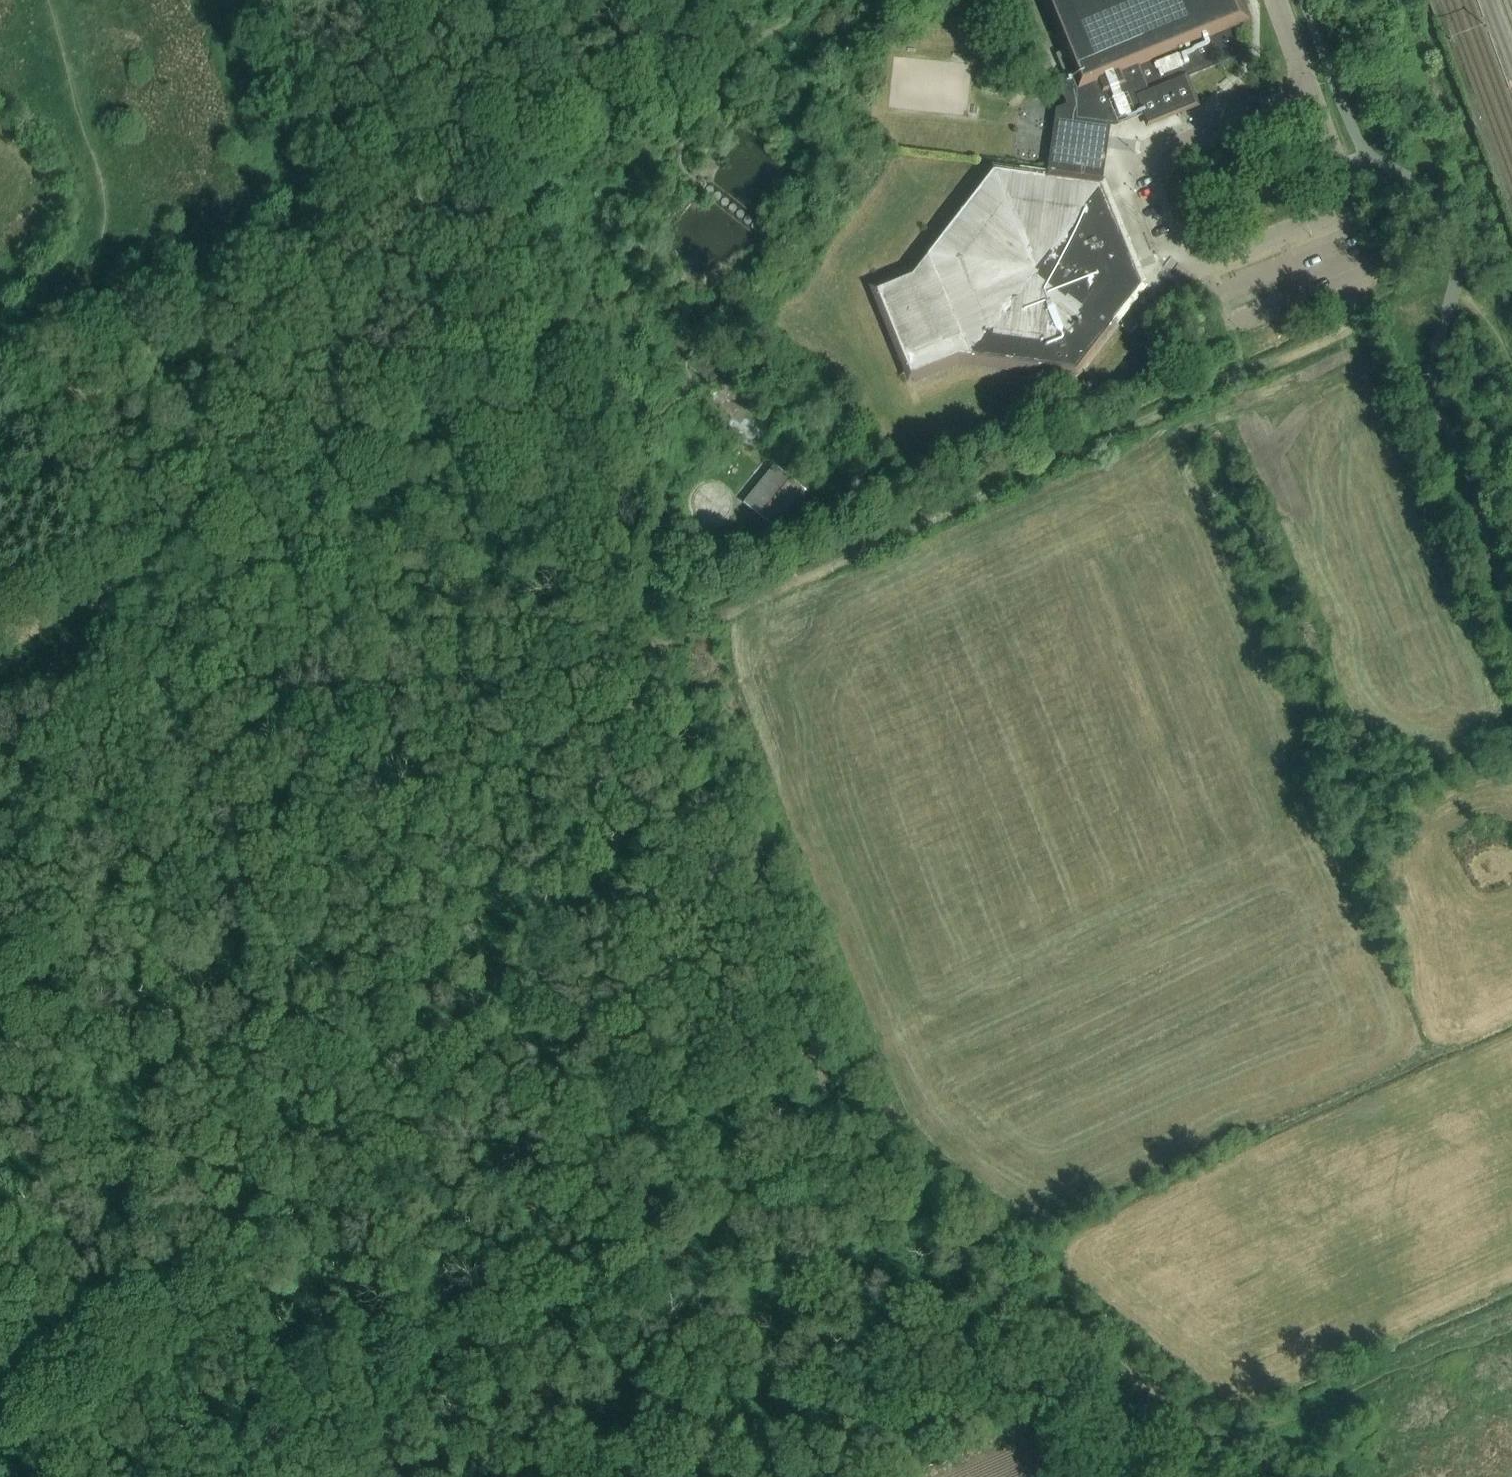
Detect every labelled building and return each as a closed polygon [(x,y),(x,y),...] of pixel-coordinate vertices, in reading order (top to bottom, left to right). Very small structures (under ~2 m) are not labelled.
[(871,286),(911,384),(916,381),(917,384),(962,366),(1082,377),(1153,286),(1136,245),(1109,179),(1107,178),(1113,128),(1144,116),(1149,128),(1203,106),(1191,77),(1243,56),(1232,29),(1255,20),(1247,0),(1043,0),(1064,51),(1058,54),(1067,76),(1057,80),(1068,105),(1060,109),(1051,169),(995,162),(914,267),(871,286)] [(777,531),(808,492),(774,465),(744,504),(777,531)]
